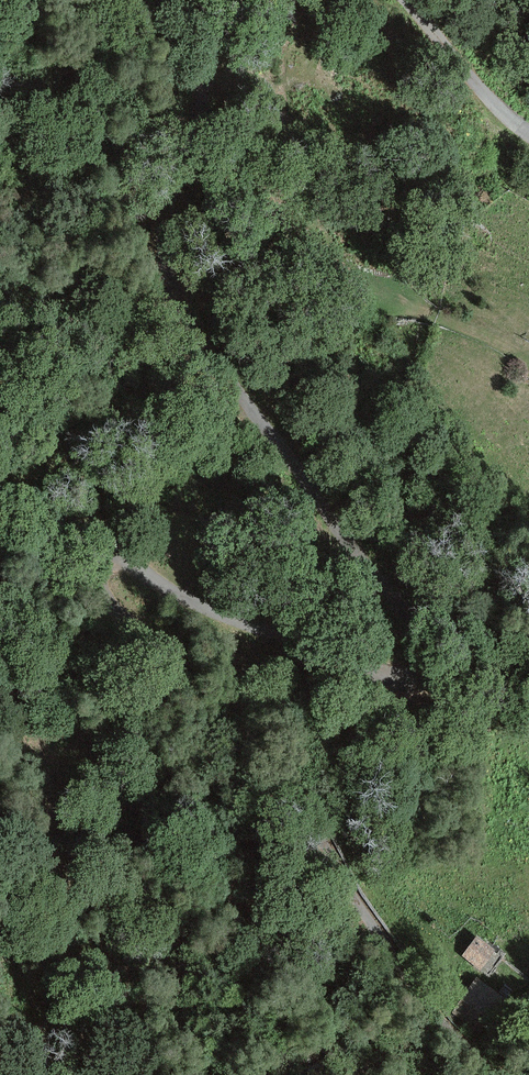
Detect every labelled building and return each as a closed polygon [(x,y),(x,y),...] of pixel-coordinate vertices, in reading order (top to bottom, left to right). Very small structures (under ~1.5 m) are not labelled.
[(474,936),(459,956),(478,970),(493,950),(474,936)] [(474,978),(450,1013),(479,1032),(482,1029),(500,1002),(503,998),(474,978)]
